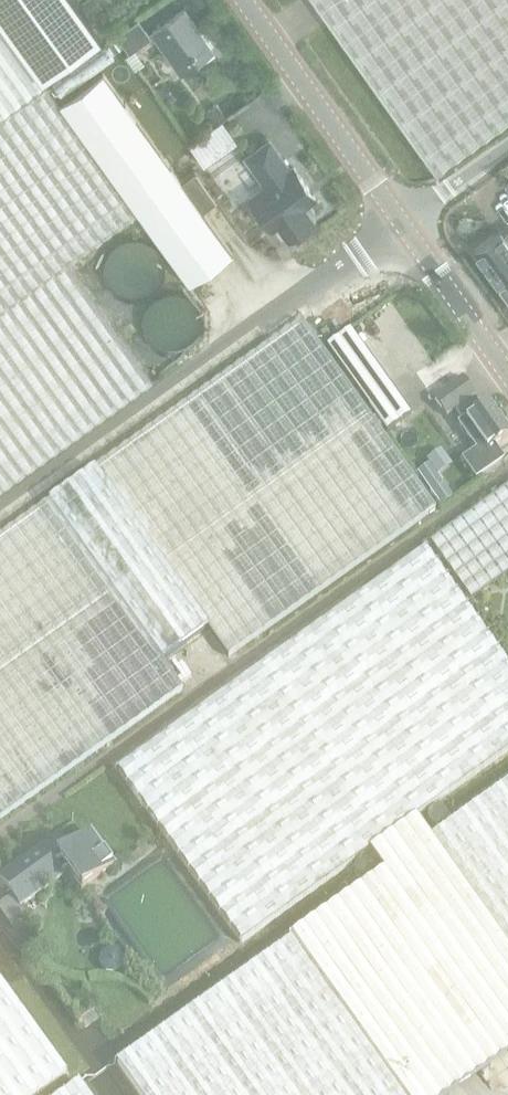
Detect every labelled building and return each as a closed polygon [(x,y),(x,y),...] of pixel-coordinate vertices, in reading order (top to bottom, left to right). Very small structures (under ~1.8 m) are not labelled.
[(43,81),(101,39),(75,0),(0,0),(0,111),(43,81)] [(81,4),(89,15),(102,7),(97,0),(87,0),(81,4)] [(434,172),(507,120),(507,0),(312,0),(434,172)] [(183,11),(153,32),(181,72),(211,51),(208,46),(211,43),(202,30),(198,32),(183,11)] [(138,21),(117,35),(129,52),(150,38),(138,21)] [(118,38),(110,43),(115,51),(123,46),(118,38)] [(102,72),(59,103),(137,213),(189,283),(233,252),(204,211),(202,209),(217,199),(195,170),(181,181),(102,72)] [(137,213),(59,103),(43,81),(0,111),(0,491),(152,380),(69,261),(137,213)] [(224,114),(217,103),(206,110),(213,121),(224,114)] [(221,121),(188,144),(203,164),(205,166),(237,143),(236,141),(221,121)] [(269,141),(246,157),(267,186),(249,198),(259,211),(271,228),(278,223),(289,239),(294,235),(299,236),(303,234),(306,231),(307,226),(312,222),(304,211),(301,206),(315,197),(294,167),(289,170),(269,141)] [(474,250),(498,283),(507,275),(507,233),(504,236),(500,231),(474,250)] [(160,279),(160,278),(159,273),(158,268),(155,262),(152,257),(146,253),(142,250),(138,248),(131,247),(126,247),(119,248),(113,251),(107,255),(103,261),(100,266),(98,271),(97,278),(98,283),(100,290),(102,295),(106,300),(110,303),(116,307),(126,310),(134,309),(140,307),(146,305),(150,301),(154,296),(157,291),(159,285),(160,279)] [(498,283),(507,296),(507,275),(498,283)] [(200,329),(200,323),(198,317),(195,311),(191,307),(187,304),(181,301),(174,300),(169,300),(162,301),(158,303),(153,306),(149,310),(144,319),(143,324),(143,330),(144,336),(146,342),(149,347),(153,351),(158,354),(162,356),(168,357),(174,358),(178,357),(183,355),(189,352),(192,349),(196,344),(199,339),(200,329)] [(228,657),(433,509),(301,321),(94,468),(198,614),(228,657)] [(507,436),(507,431),(489,403),(478,410),(471,400),(477,396),(464,378),(434,399),(447,417),(456,411),(464,422),(459,425),(480,454),(468,463),(478,477),(503,459),(495,446),(498,443),(507,436)] [(451,496),(429,465),(417,474),(439,505),(451,496)] [(152,647),(198,614),(94,468),(48,501),(152,647)] [(507,575),(507,486),(427,543),(469,602),(507,575)] [(152,647),(48,501),(0,535),(0,818),(182,689),(152,647)] [(116,770),(241,944),(348,867),(370,851),(377,861),(384,870),(362,886),(293,935),(295,938),(117,1062),(140,1094),(453,1094),(467,1085),(507,1056),(507,783),(486,798),(454,821),(432,837),(424,826),(417,817),(440,801),(507,752),(507,666),(422,549),(116,770)] [(487,626),(496,639),(507,630),(507,624),(505,620),(497,619),(487,626)] [(41,848),(0,878),(0,879),(13,896),(0,906),(0,911),(15,931),(31,919),(21,906),(62,876),(60,873),(66,868),(81,889),(114,866),(90,833),(68,850),(58,836),(41,848)] [(66,1071),(20,1010),(0,982),(0,1094),(32,1094),(66,1071)] [(83,1086),(70,1094),(89,1094),(83,1086)]
